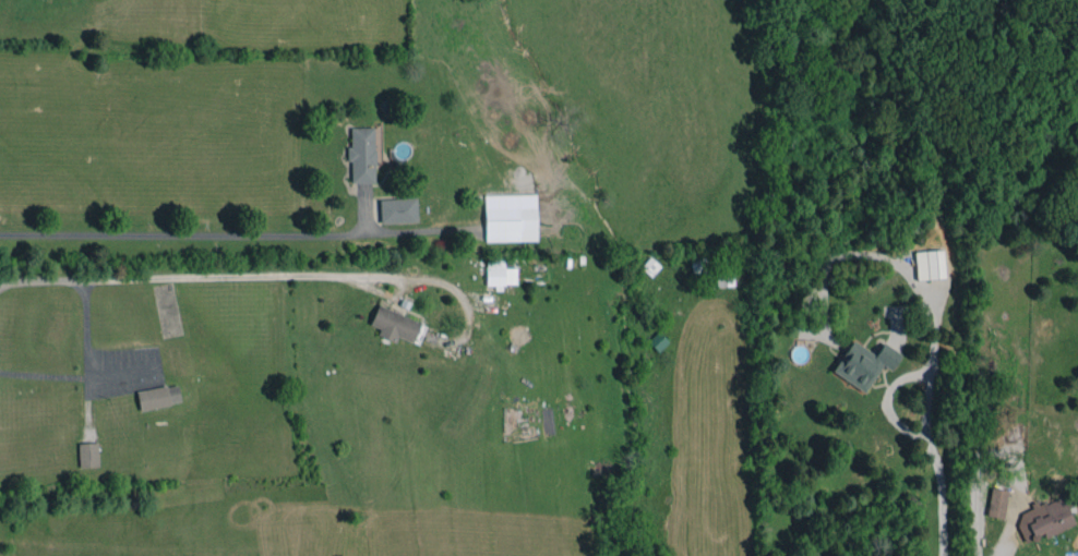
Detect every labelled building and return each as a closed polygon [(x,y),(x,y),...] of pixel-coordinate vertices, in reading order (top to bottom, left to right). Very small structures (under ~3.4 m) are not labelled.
[(373,126),(350,127),(350,145),(349,145),(349,183),(375,182),(373,126)] [(485,241),(536,240),(535,194),(484,195),(485,241)] [(380,223),(416,221),(416,198),(379,199),(380,223)] [(917,280),(945,277),(942,249),(914,252),(917,280)] [(651,276),(660,265),(650,256),(640,267),(651,276)] [(706,256),(691,257),(691,272),(706,271),(706,256)] [(486,286),(516,286),(516,267),(504,267),(504,258),(486,259),(486,286)] [(420,322),(378,304),(369,324),(379,328),(377,335),(395,342),(397,336),(412,342),(420,322)] [(832,371),(865,392),(882,364),(891,370),(901,354),(883,342),(875,354),(852,340),(832,371)] [(136,391),(140,411),(181,402),(177,383),(136,391)] [(79,467),(98,466),(97,442),(78,443),(79,467)] [(1004,518),(1008,490),(991,487),(987,516),(1004,518)] [(1075,524),(1062,494),(1032,507),(1032,508),(1015,515),(1026,542),(1044,534),(1045,537),(1075,524)]
